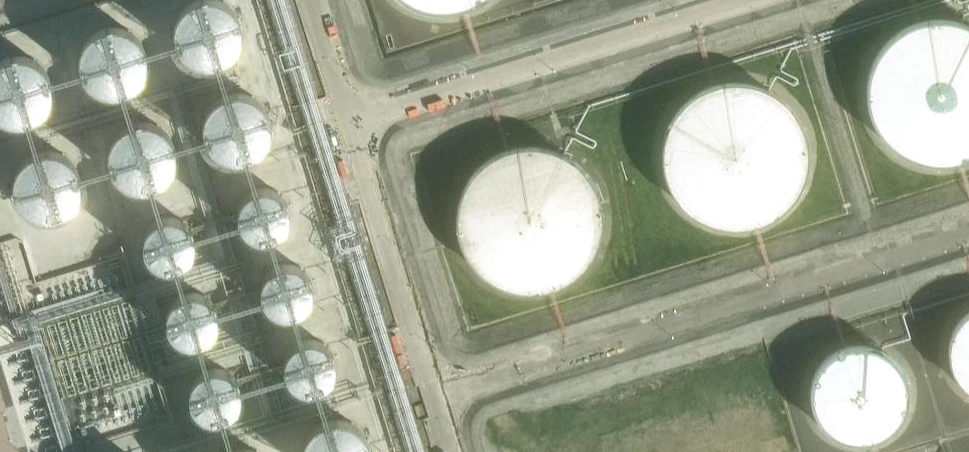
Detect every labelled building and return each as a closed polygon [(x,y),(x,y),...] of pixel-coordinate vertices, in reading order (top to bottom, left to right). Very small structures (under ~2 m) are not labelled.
[(190,2),(185,6),(181,11),(178,17),(176,23),(175,29),(175,35),(176,41),(178,47),(182,53),(186,57),(191,61),(197,64),(203,66),(209,67),(215,66),(222,65),(227,62),(233,58),(237,54),(241,49),(243,43),(245,37),(245,30),(245,24),(243,18),(240,13),(236,7),(231,3),(226,0),(194,0),(190,2)] [(471,9),(485,2),(487,0),(399,0),(410,7),(425,12),(440,15),(456,14),(471,9)] [(967,23),(956,19),(945,18),(934,18),(924,19),(913,23),(903,28),(894,34),(886,41),(879,50),(874,59),(870,70),(867,80),(866,91),(867,102),(870,113),(874,123),(879,133),(886,141),(894,149),(903,155),(913,160),(924,163),(935,165),(946,165),(957,163),(967,160),(968,159),(968,24),(967,23)] [(105,27),(99,29),(94,33),(89,37),(85,42),(82,47),(80,53),(79,59),(79,66),(80,72),(83,78),(86,83),(90,88),(95,92),(101,94),(107,96),(113,97),(120,97),(126,95),(132,92),(137,89),(141,84),(145,79),(148,73),(149,67),(150,61),(149,55),(147,49),(144,43),(140,38),(136,34),(130,30),(124,28),(118,27),(112,26),(105,27)] [(5,58),(0,60),(0,119),(1,120),(6,123),(13,124),(19,125),(25,125),(31,123),(37,121),(42,117),(47,112),(50,107),(53,101),(55,95),(55,89),(54,83),(53,77),(50,71),(46,66),(41,62),(36,58),(30,56),(24,55),(17,54),(11,55),(5,58)] [(805,165),(806,154),(805,142),(803,131),(798,121),(792,111),(785,102),(776,95),(766,89),(756,84),(745,82),(733,81),(722,82),(711,84),(700,89),(690,95),(682,102),(674,111),(668,121),(664,131),(661,142),(660,154),(661,165),(664,176),(668,187),(674,197),(682,205),(690,213),(700,219),(711,223),(722,226),(733,227),(745,226),(756,223),(766,219),(776,213),(785,205),(792,197),(798,187),(803,176),(805,165)] [(229,92),(223,94),(218,97),(213,101),(209,106),(205,112),(203,118),(202,124),(203,130),(204,137),(206,142),(210,148),(214,153),(219,156),(225,159),(231,161),(237,162),(243,161),(249,160),(255,157),(260,154),(265,149),(269,144),(271,138),(273,132),(273,126),(272,119),(271,113),(268,108),(264,103),(259,98),(254,95),(248,93),(242,91),(235,91),(229,92)] [(133,123),(127,125),(122,128),(117,132),(113,137),(110,142),(108,148),(107,154),(107,161),(108,167),(110,173),(114,178),(118,183),(123,187),(129,190),(135,192),(141,192),(147,192),(154,190),(159,188),(165,184),(169,180),(173,174),(175,169),(177,162),(177,156),(177,150),(175,144),(172,138),(168,133),(163,129),(158,125),(152,123),(146,122),(140,122),(133,123)] [(480,165),(470,176),(463,189),(458,204),(456,219),(458,234),(463,248),(470,261),(480,273),(493,281),(506,288),(521,291),(536,291),(551,288),(565,281),(577,273),(588,261),(595,248),(600,234),(601,219),(600,204),(595,189),(588,176),(577,165),(565,156),(551,150),(537,147),(521,147),(507,150),(493,156),(480,165)] [(39,151),(33,153),(27,156),(22,160),(18,165),(15,170),(13,176),(12,183),(12,189),(14,195),(16,201),(19,206),(24,211),(29,215),(34,218),(40,220),(47,220),(53,220),(59,218),(65,216),(70,212),(75,208),(78,202),(81,197),(83,191),(83,184),(82,178),(80,172),(78,166),(74,161),(69,157),(64,153),(58,151),(52,150),(45,150),(39,151)] [(258,195),(254,197),(250,199),(247,203),(245,207),(243,211),(243,216),(243,220),(244,225),(246,229),(249,233),(253,236),(257,238),(261,239),(266,240),(270,239),(275,238),(279,236),(282,233),(285,229),(287,225),(288,220),(289,215),(288,211),(286,207),(284,203),(281,199),(277,197),(272,195),(268,194),(263,194),(258,195)] [(161,222),(157,224),(153,227),(150,230),(147,234),(146,238),(145,243),(145,248),(147,252),(149,256),(152,260),(155,263),(159,265),(164,267),(168,267),(173,267),(177,265),(182,263),(185,260),(188,256),(190,252),(191,247),(191,243),(191,238),(189,234),(186,230),(183,226),(179,224),(175,222),(170,221),(166,221),(161,222)] [(283,273),(279,274),(275,277),(272,281),(270,285),(268,289),(267,294),(268,298),(269,303),(271,307),(274,311),(277,314),(282,316),(286,317),(291,318),(295,317),(300,316),(304,313),(307,310),(310,307),(312,302),(313,298),(314,293),(313,289),(311,284),(309,280),(305,277),(302,274),(297,273),(293,272),(288,272),(283,273)] [(186,301),(182,303),(178,306),(174,309),(172,313),(170,317),(170,322),(170,327),(171,331),(173,335),(176,339),(180,342),(184,344),(188,346),(193,346),(198,346),(202,344),(206,342),(210,339),(213,335),(215,331),(216,326),(216,322),(215,317),(214,313),(211,309),(208,305),(204,303),(200,301),(195,300),(190,300),(186,301)] [(968,311),(961,318),(955,326),(951,334),(949,344),(948,353),(949,363),(952,372),(957,380),(963,388),(968,393),(968,311)] [(907,404),(908,394),(908,385),(905,376),(901,367),(896,359),(889,353),(881,347),(872,344),(863,342),(853,342),(844,344),(835,347),(827,352),(820,359),(815,367),(811,375),(809,385),(808,394),(810,403),(813,412),(817,421),(824,428),(831,434),(839,438),(849,441),(858,442),(867,441),(877,438),(885,434),(892,428),(899,421),(903,412),(907,404)] [(306,348),(301,350),(298,352),(294,356),(292,360),(290,364),(290,369),(290,373),(291,378),(293,382),(296,386),(300,389),(304,391),(308,392),(313,393),(318,392),(322,391),(326,389),(330,385),(333,382),(335,378),(336,373),(336,368),(335,364),(333,359),(331,355),(328,352),(324,349),(320,348),(315,347),(310,347),(306,348)] [(209,375),(204,377),(201,379),(197,383),(195,387),(193,391),(193,396),(193,400),(194,405),(196,409),(199,413),(203,416),(207,418),(211,419),(216,420),(221,419),(225,418),(229,415),(233,412),(235,409),(237,404),(239,400),(239,395),(238,391),(236,386),(234,382),(231,379),(227,376),(222,375),(218,374),(213,374),(209,375)] [(322,421),(317,424),(312,428),(308,433),(305,438),(303,444),(302,450),(302,451),(372,451),(372,446),(370,440),(367,434),(363,429),(359,425),(353,421),(347,419),(341,418),(335,417),(328,419),(322,421)]
